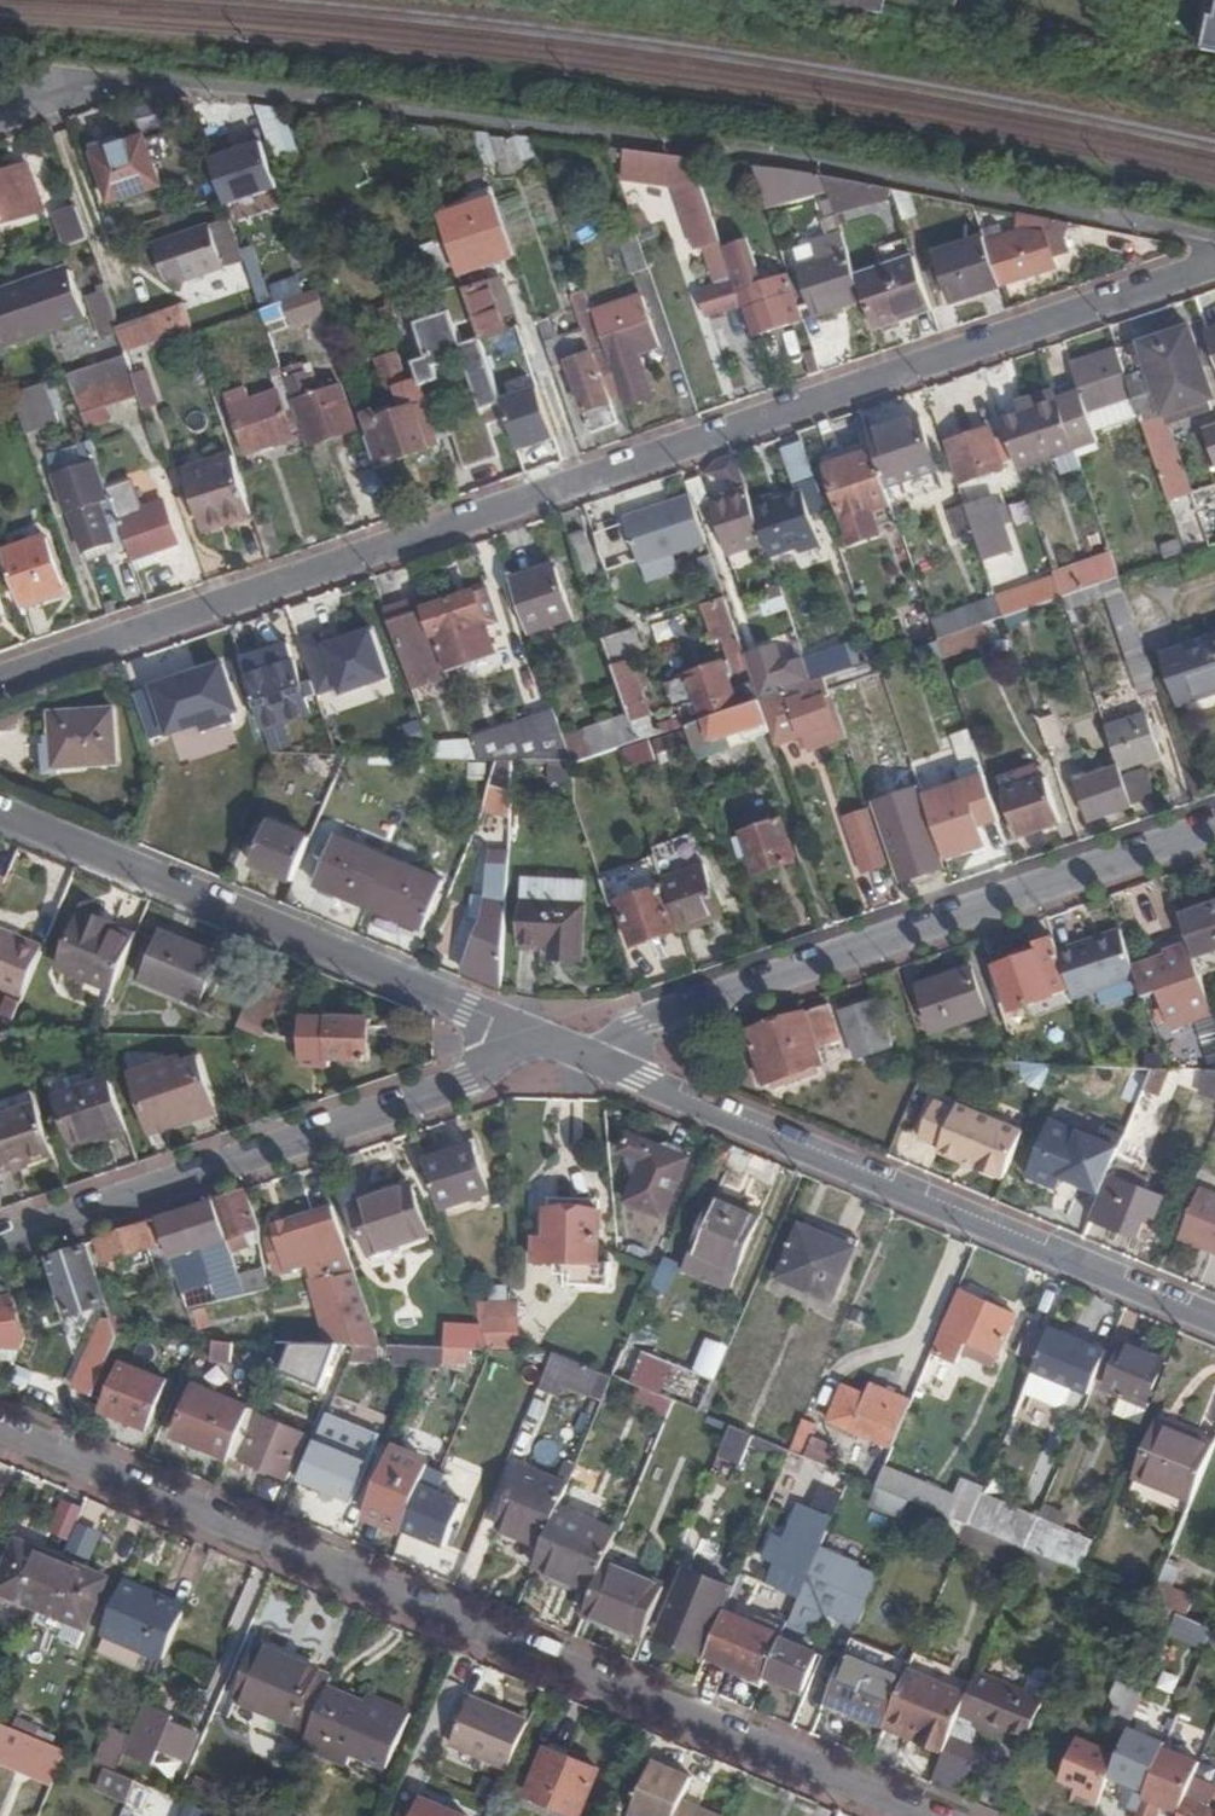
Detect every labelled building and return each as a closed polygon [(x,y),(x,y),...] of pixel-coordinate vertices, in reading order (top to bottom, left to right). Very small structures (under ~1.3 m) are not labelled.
[(815,2),(881,13),(884,0),(816,0),(815,2)] [(1193,50),(1214,53),(1214,0),(1205,0),(1193,50)] [(274,163),(299,158),(288,104),(263,109),(274,163)] [(340,132),(364,134),(365,122),(341,120),(340,132)] [(510,139),(492,137),(506,175),(521,170),(510,139)] [(122,146),(95,156),(111,203),(161,187),(144,138),(122,146)] [(92,147),(95,156),(122,146),(119,139),(92,147)] [(262,143),(210,160),(225,205),(277,189),(262,143)] [(628,150),(608,147),(614,162),(626,164),(628,150)] [(744,306),(725,248),(706,192),(702,182),(694,158),(628,150),(626,164),(624,180),(676,188),(697,253),(707,250),(720,290),(701,296),(709,319),(744,306)] [(716,178),(710,160),(694,158),(702,182),(716,178)] [(0,175),(0,226),(47,210),(29,165),(0,175)] [(779,185),(771,168),(748,165),(758,193),(779,185)] [(643,210),(631,214),(636,227),(647,223),(643,210)] [(62,219),(73,248),(92,241),(82,213),(62,219)] [(246,266),(231,219),(155,246),(167,285),(178,281),(181,289),(246,266)] [(998,222),(981,228),(985,239),(1002,286),(1055,269),(1043,232),(1029,227),(1003,236),(998,222)] [(475,230),(449,240),(464,286),(482,338),(507,331),(502,316),(491,284),(485,286),(473,250),(481,247),(475,230)] [(632,275),(650,269),(638,233),(620,239),(632,275)] [(955,302),(1002,286),(985,239),(938,255),(942,268),(933,270),(939,287),(948,284),(955,302)] [(754,337),(805,320),(789,277),(761,286),(756,269),(760,268),(750,240),(725,248),(744,306),(754,337)] [(806,323),(866,300),(857,275),(849,253),(788,275),(789,277),(805,320),(806,323)] [(915,256),(896,263),(898,268),(917,261),(915,256)] [(899,314),(931,304),(917,261),(898,268),(896,263),(857,275),(866,300),(876,330),(902,322),(899,314)] [(117,335),(115,329),(121,327),(109,292),(85,300),(75,273),(0,298),(0,351),(91,319),(100,342),(117,335)] [(504,280),(491,284),(502,316),(515,312),(504,280)] [(490,425),(510,418),(504,401),(482,338),(464,286),(444,293),(450,312),(417,324),(429,358),(414,363),(423,387),(438,381),(434,368),(465,357),(471,374),(469,375),(482,411),(450,421),(455,436),(467,469),(501,458),(490,425)] [(285,300),(295,327),(330,314),(321,287),(285,300)] [(568,358),(572,368),(594,434),(619,425),(610,400),(624,395),(596,314),(588,291),(575,294),(587,329),(561,338),(547,342),(554,363),(568,358)] [(644,297),(596,314),(624,395),(628,408),(657,399),(640,353),(662,346),(644,297)] [(902,322),(933,311),(931,304),(899,314),(902,322)] [(179,352),(129,368),(133,379),(145,411),(167,404),(159,381),(195,368),(183,333),(194,329),(185,305),(167,312),(174,334),(179,352)] [(124,353),(174,334),(167,312),(121,327),(115,329),(117,335),(124,353)] [(558,330),(545,334),(547,342),(561,338),(558,330)] [(1119,353),(1132,392),(1138,409),(1173,510),(1197,502),(1168,416),(1214,400),(1214,397),(1192,330),(1144,347),(1143,344),(1119,353)] [(293,340),(277,346),(313,447),(357,432),(341,387),(320,395),(317,387),(310,388),(293,340)] [(1083,411),(1132,392),(1119,353),(1117,349),(1068,366),(1075,389),(1057,395),(1060,405),(1072,441),(1091,434),(1089,428),(1083,411)] [(806,358),(812,377),(824,373),(817,355),(806,358)] [(129,368),(125,356),(79,372),(68,376),(76,399),(97,392),(133,379),(129,368)] [(398,357),(378,365),(389,392),(408,385),(398,357)] [(554,363),(557,373),(572,368),(568,358),(554,363)] [(58,416),(46,384),(12,396),(24,429),(58,416)] [(510,418),(522,451),(557,438),(540,389),(504,401),(510,418)] [(249,455),(304,436),(288,390),(233,409),(249,455)] [(97,392),(76,399),(81,413),(101,406),(97,392)] [(1138,409),(1132,392),(1083,411),(1089,428),(1138,409)] [(1020,474),(1077,455),(1072,441),(1060,405),(1002,423),(1020,474)] [(375,413),(364,417),(371,438),(366,440),(376,468),(380,467),(431,449),(423,428),(431,426),(427,416),(420,419),(416,407),(377,420),(375,413)] [(920,419),(869,436),(874,452),(893,506),(945,489),(920,419)] [(198,499),(245,482),(225,425),(179,441),(198,499)] [(992,430),(949,445),(962,483),(1005,468),(992,430)] [(103,485),(85,434),(72,439),(80,461),(49,472),(67,521),(71,520),(84,557),(112,547),(115,556),(130,551),(114,507),(108,509),(100,486),(103,485)] [(806,445),(784,452),(796,486),(817,479),(806,445)] [(881,525),(898,519),(893,506),(874,452),(828,468),(855,546),(884,536),(881,525)] [(745,485),(736,456),(716,463),(702,475),(745,485)] [(701,478),(688,483),(692,497),(697,511),(710,507),(710,506),(701,478)] [(130,551),(134,562),(156,554),(179,545),(165,505),(143,513),(133,484),(109,493),(114,507),(130,551)] [(728,554),(764,542),(759,526),(752,506),(748,494),(723,502),(729,519),(717,524),(728,554)] [(774,499),(752,506),(759,526),(764,542),(766,548),(771,561),(798,551),(800,556),(821,548),(803,494),(776,503),(774,499)] [(709,546),(692,497),(627,519),(643,568),(709,546)] [(993,498),(967,507),(977,535),(986,562),(1013,552),(993,498)] [(710,507),(717,524),(729,519),(723,502),(710,506),(710,507)] [(962,540),(977,535),(967,507),(953,512),(962,540)] [(1193,553),(1214,546),(1214,532),(1188,541),(1193,553)] [(587,535),(571,540),(583,578),(599,572),(587,535)] [(49,541),(5,556),(23,608),(67,594),(49,541)] [(1180,544),(1162,550),(1166,560),(1184,554),(1180,544)] [(115,556),(112,547),(84,557),(87,566),(115,556)] [(159,564),(156,554),(134,562),(137,572),(159,564)] [(1114,564),(1058,583),(1063,598),(1119,579),(1114,564)] [(556,568),(513,582),(531,636),(576,622),(556,568)] [(1058,583),(1000,603),(1005,618),(1063,598),(1058,583)] [(478,594),(391,623),(407,672),(447,659),(445,653),(463,648),(490,640),(487,630),(491,629),(484,609),(478,594)] [(948,659),(993,643),(986,624),(1000,619),(993,598),(934,619),(948,659)] [(655,728),(659,737),(685,729),(691,726),(706,721),(740,709),(761,702),(755,684),(746,658),(728,603),(707,610),(718,644),(726,641),(733,664),(667,685),(676,711),(689,706),(692,717),(681,721),(681,720),(655,728)] [(494,606),(484,609),(491,629),(497,627),(494,620),(498,619),(494,606)] [(654,625),(659,644),(684,638),(678,618),(654,625)] [(635,633),(605,642),(630,716),(636,734),(639,744),(653,739),(645,719),(651,717),(633,666),(645,662),(635,633)] [(1137,700),(1158,693),(1138,633),(1117,640),(1137,700)] [(1163,657),(1180,708),(1186,706),(1189,718),(1214,709),(1214,641),(1163,657)] [(262,648),(242,659),(266,730),(316,712),(291,643),(273,644),(262,648)] [(333,655),(339,672),(374,661),(368,645),(333,655)] [(848,648),(804,661),(812,685),(827,679),(877,662),(872,647),(850,655),(848,648)] [(473,682),(463,648),(445,653),(447,659),(407,672),(413,691),(425,687),(428,696),(473,682)] [(774,649),(746,658),(755,684),(761,702),(812,685),(804,661),(781,668),(774,649)] [(374,661),(339,672),(346,691),(380,680),(374,661)] [(831,692),(884,675),(879,662),(877,662),(827,679),(831,692)] [(807,754),(848,740),(831,692),(827,679),(812,685),(761,702),(763,706),(772,733),(776,745),(801,735),(807,754)] [(741,714),(740,709),(706,721),(691,726),(685,729),(693,752),(710,746),(709,742),(720,738),(721,742),(748,732),(751,742),(772,733),(763,706),(741,714)] [(201,709),(153,726),(168,770),(201,760),(192,733),(207,728),(201,709)] [(117,710),(45,716),(45,737),(63,735),(65,767),(121,765),(117,710)] [(597,748),(636,734),(630,716),(590,729),(597,748)] [(1148,716),(1107,730),(1120,769),(1121,772),(1163,757),(1148,716)] [(968,785),(988,778),(972,732),(959,736),(963,745),(955,748),(968,785)] [(633,772),(660,762),(652,740),(625,750),(633,772)] [(1061,743),(1048,748),(1055,770),(1068,766),(1061,743)] [(466,746),(467,763),(499,764),(503,764),(503,747),(466,746)] [(595,752),(572,759),(575,766),(598,758),(595,752)] [(513,817),(515,764),(503,764),(499,764),(484,816),(513,817)] [(1123,778),(1121,772),(1120,769),(1096,778),(1095,771),(1074,779),(1089,824),(1133,809),(1133,807),(1123,778)] [(1144,771),(1123,778),(1133,807),(1154,800),(1144,771)] [(1045,781),(1005,796),(1021,839),(1061,825),(1045,781)] [(925,820),(931,818),(922,791),(911,795),(916,810),(893,817),(897,830),(888,833),(904,883),(925,876),(927,880),(942,875),(940,871),(943,870),(925,820)] [(972,806),(936,818),(950,861),(987,849),(972,806)] [(847,819),(852,834),(877,826),(872,811),(847,819)] [(794,864),(779,821),(737,835),(739,840),(733,842),(740,860),(745,858),(753,879),(794,864)] [(866,873),(890,865),(877,826),(852,834),(866,873)] [(255,867),(297,884),(313,844),(272,827),(255,867)] [(440,879),(342,836),(321,885),(419,927),(440,879)] [(698,838),(656,852),(658,859),(659,862),(667,886),(683,932),(726,918),(698,838)] [(510,868),(511,857),(496,857),(496,867),(510,868)] [(665,886),(667,886),(659,862),(658,859),(601,878),(610,905),(621,901),(637,946),(681,931),(665,886)] [(467,972),(505,988),(510,868),(496,867),(492,867),(489,924),(486,923),(467,972)] [(588,898),(524,895),(522,937),(554,939),(554,952),(586,954),(588,898)] [(1214,972),(1214,907),(1181,918),(1191,950),(1200,976),(1214,972)] [(64,965),(118,988),(138,940),(103,926),(105,918),(85,911),(64,965)] [(0,931),(0,987),(28,999),(47,951),(0,931)] [(1074,1001),(1137,980),(1133,966),(1122,931),(1105,937),(1104,941),(1094,945),(1093,941),(1059,953),(1073,996),(1074,1001)] [(225,958),(162,933),(141,981),(204,1006),(225,958)] [(1040,956),(990,971),(1002,1009),(1009,1007),(1012,1015),(1033,1008),(1073,996),(1059,953),(1055,941),(1036,946),(1040,956)] [(1200,976),(1191,950),(1168,958),(1170,963),(1160,966),(1158,957),(1133,966),(1137,980),(1142,997),(1158,992),(1162,1007),(1167,1023),(1211,1008),(1200,976)] [(974,970),(922,987),(936,1032),(990,1014),(974,970)] [(282,993),(260,984),(245,1022),(269,1030),(282,993)] [(46,1007),(32,1002),(26,1019),(41,1024),(46,1007)] [(875,1002),(842,1014),(860,1067),(893,1056),(875,1002)] [(830,1006),(751,1032),(771,1087),(827,1069),(821,1049),(842,1043),(830,1006)] [(1037,1022),(1033,1008),(1012,1015),(1009,1007),(1002,1009),(1009,1029),(1037,1022)] [(1161,1025),(1167,1023),(1162,1007),(1156,1009),(1161,1025)] [(375,1020),(309,1018),(309,1039),(333,1040),(332,1059),(375,1059),(375,1020)] [(178,1060),(135,1075),(154,1127),(189,1115),(192,1122),(219,1112),(200,1060),(180,1066),(178,1060)] [(1046,1067),(1022,1066),(1021,1076),(1028,1086),(1038,1090),(1046,1067)] [(1154,1139),(1174,1076),(1152,1069),(1132,1132),(1154,1139)] [(1214,1100),(1214,1076),(1212,1074),(1203,1095),(1214,1100)] [(28,1141),(49,1135),(31,1077),(16,1082),(15,1078),(1,1084),(7,1100),(13,1097),(28,1141)] [(53,1085),(58,1100),(87,1090),(82,1077),(53,1085)] [(109,1140),(130,1133),(112,1082),(87,1090),(58,1100),(74,1145),(107,1134),(109,1140)] [(940,1155),(1005,1179),(1023,1131),(972,1110),(971,1115),(936,1101),(921,1139),(943,1147),(940,1155)] [(1105,1130),(1058,1110),(1053,1121),(1100,1141),(1105,1130)] [(156,1133),(192,1122),(189,1115),(154,1127),(156,1133)] [(1053,1121),(1030,1177),(1061,1190),(1065,1179),(1104,1195),(1116,1165),(1127,1139),(1105,1130),(1100,1141),(1053,1121)] [(691,1160),(632,1134),(626,1151),(651,1161),(633,1202),(667,1216),(691,1160)] [(478,1145),(428,1161),(445,1209),(495,1193),(478,1145)] [(1149,1178),(1116,1165),(1104,1195),(1094,1217),(1140,1236),(1149,1213),(1160,1218),(1169,1195),(1146,1186),(1149,1178)] [(353,1197),(357,1208),(396,1195),(394,1191),(392,1184),(353,1197)] [(396,1195),(357,1208),(374,1254),(431,1236),(414,1184),(394,1191),(396,1195)] [(234,1255),(265,1244),(262,1226),(251,1190),(216,1202),(230,1242),(234,1255)] [(1203,1194),(1187,1232),(1214,1244),(1214,1199),(1203,1194)] [(766,1216),(720,1197),(689,1269),(735,1288),(766,1216)] [(240,1272),(234,1255),(205,1266),(200,1253),(230,1242),(216,1202),(159,1221),(179,1276),(194,1319),(249,1299),(240,1272)] [(359,1270),(337,1207),(279,1227),(283,1238),(273,1242),(282,1267),(289,1264),(292,1271),(325,1259),(330,1274),(337,1272),(339,1277),(359,1270)] [(551,1210),(551,1223),(605,1228),(606,1215),(551,1210)] [(166,1280),(179,1276),(159,1221),(100,1241),(109,1264),(154,1249),(166,1280)] [(539,1249),(537,1273),(601,1278),(605,1228),(551,1223),(548,1249),(539,1249)] [(863,1249),(807,1226),(784,1279),(839,1303),(863,1249)] [(205,1266),(234,1255),(230,1242),(200,1253),(205,1266)] [(78,1390),(97,1397),(121,1341),(100,1280),(90,1251),(55,1263),(72,1314),(99,1305),(105,1323),(78,1390)] [(268,1263),(240,1272),(249,1299),(272,1291),(268,1263)] [(345,1347),(359,1348),(349,1314),(339,1277),(337,1272),(330,1274),(318,1279),(329,1317),(335,1316),(345,1347)] [(111,1276),(100,1280),(121,1341),(131,1341),(111,1276)] [(1023,1317),(964,1292),(938,1353),(961,1363),(970,1342),(1004,1358),(1023,1317)] [(24,1350),(30,1335),(15,1296),(0,1301),(0,1348),(24,1350)] [(524,1305),(514,1306),(483,1305),(483,1316),(524,1315),(524,1305)] [(369,1308),(349,1314),(359,1348),(362,1348),(376,1348),(371,1333),(376,1332),(369,1308)] [(1093,1347),(1055,1331),(1038,1370),(1029,1392),(1061,1406),(1069,1403),(1076,1386),(1093,1347)] [(238,1361),(237,1344),(218,1344),(218,1360),(238,1361)] [(1134,1397),(1155,1406),(1173,1363),(1128,1345),(1109,1387),(1126,1393),(1122,1402),(1131,1406),(1134,1397)] [(291,1357),(358,1357),(362,1348),(359,1348),(345,1347),(342,1347),(291,1346),(291,1357)] [(386,1357),(387,1348),(376,1348),(362,1348),(358,1357),(357,1359),(379,1361),(386,1357)] [(426,1360),(429,1350),(393,1349),(392,1356),(400,1356),(399,1365),(423,1367),(426,1360)] [(426,1360),(436,1360),(441,1350),(429,1350),(426,1360)] [(436,1360),(458,1362),(464,1351),(441,1350),(436,1360)] [(474,1363),(474,1351),(464,1351),(458,1362),(474,1363)] [(608,1402),(617,1378),(558,1353),(542,1393),(559,1401),(567,1384),(608,1402)] [(948,1363),(934,1356),(914,1403),(912,1408),(926,1415),(948,1363)] [(171,1381),(129,1363),(108,1412),(150,1430),(171,1381)] [(707,1365),(686,1407),(705,1415),(724,1371),(707,1365)] [(834,1421),(897,1445),(912,1408),(914,1403),(873,1385),(868,1397),(848,1388),(834,1421)] [(641,1387),(637,1401),(669,1411),(674,1397),(641,1387)] [(180,1436),(236,1459),(255,1411),(201,1388),(180,1436)] [(310,1435),(255,1411),(236,1459),(234,1463),(250,1470),(253,1463),(291,1479),(310,1435)] [(820,1426),(808,1422),(795,1452),(807,1457),(820,1426)] [(1196,1502),(1214,1456),(1214,1444),(1162,1423),(1140,1479),(1196,1502)] [(755,1448),(760,1437),(735,1427),(722,1460),(746,1469),(755,1448)] [(755,1448),(791,1462),(795,1452),(760,1437),(755,1448)] [(347,1455),(321,1444),(306,1481),(327,1491),(324,1495),(325,1499),(327,1503),(331,1505),(336,1504),(339,1500),(339,1496),(356,1503),(372,1464),(355,1458),(359,1448),(352,1445),(347,1455)] [(436,1468),(398,1452),(371,1515),(448,1549),(467,1504),(427,1487),(436,1468)] [(504,1519),(550,1538),(563,1507),(576,1476),(531,1457),(504,1519)] [(887,1469),(879,1487),(973,1527),(985,1498),(987,1493),(964,1483),(956,1498),(887,1469)] [(0,1486),(0,1520),(12,1491),(0,1486)] [(50,1530),(72,1540),(88,1508),(66,1497),(50,1530)] [(1041,1520),(985,1498),(973,1527),(1029,1550),(1041,1520)] [(538,1567),(598,1591),(609,1563),(623,1531),(563,1507),(550,1538),(538,1567)] [(1098,1542),(1041,1520),(1029,1550),(1035,1552),(1085,1573),(1098,1542)] [(966,1543),(1028,1569),(1035,1552),(1029,1550),(973,1527),(966,1543)] [(113,1582),(23,1544),(2,1595),(48,1614),(75,1626),(91,1633),(113,1582)] [(786,1644),(772,1677),(807,1692),(822,1656),(810,1650),(827,1609),(843,1616),(841,1621),(855,1627),(877,1574),(824,1552),(813,1578),(786,1644)] [(588,1615),(648,1639),(669,1589),(609,1563),(598,1591),(588,1615)] [(733,1589),(692,1571),(664,1637),(687,1646),(685,1650),(705,1658),(733,1589)] [(194,1612),(130,1584),(107,1639),(171,1665),(194,1612)] [(1198,1602),(1161,1585),(1154,1602),(1182,1614),(1190,1617),(1198,1602)] [(75,1626),(48,1614),(41,1631),(68,1643),(75,1626)] [(1182,1614),(1175,1631),(1211,1645),(1214,1635),(1214,1628),(1182,1614)] [(786,1644),(726,1618),(710,1657),(750,1675),(748,1681),(767,1689),(772,1677),(786,1644)] [(289,1738),(309,1748),(330,1698),(334,1689),(338,1678),(269,1647),(246,1702),(296,1724),(289,1738)] [(983,1675),(921,1651),(914,1666),(975,1692),(983,1675)] [(830,1702),(889,1726),(890,1724),(894,1715),(909,1679),(849,1655),(830,1702)] [(921,1737),(951,1749),(954,1741),(966,1714),(975,1692),(914,1666),(909,1679),(894,1715),(925,1728),(921,1737)] [(1039,1673),(1030,1695),(1049,1704),(1058,1682),(1055,1674),(1047,1670),(1039,1673)] [(1030,1695),(983,1675),(975,1692),(966,1714),(982,1721),(1032,1743),(1049,1704),(1030,1695)] [(350,1696),(334,1689),(330,1698),(346,1706),(350,1696)] [(346,1706),(330,1698),(309,1748),(353,1768),(359,1754),(393,1770),(416,1717),(395,1706),(391,1716),(372,1707),(350,1696),(346,1706)] [(375,1697),(372,1707),(391,1716),(395,1706),(375,1697)] [(457,1745),(514,1770),(534,1723),(476,1700),(457,1745)] [(890,1724),(921,1737),(925,1728),(894,1715),(890,1724)] [(192,1736),(153,1719),(144,1740),(183,1758),(192,1736)] [(24,1721),(20,1731),(42,1740),(46,1730),(24,1721)] [(979,1729),(1029,1750),(1032,1743),(982,1721),(979,1729)] [(1122,1758),(1113,1779),(1132,1786),(1124,1806),(1141,1814),(1168,1749),(1170,1745),(1134,1730),(1122,1758)] [(980,1751),(954,1741),(951,1749),(945,1763),(970,1774),(980,1751)] [(1075,1802),(1099,1812),(1113,1779),(1122,1758),(1081,1742),(1064,1781),(1081,1788),(1075,1802)] [(40,1761),(65,1771),(72,1753),(61,1748),(48,1743),(40,1761)] [(1140,1815),(1160,1815),(1164,1806),(1183,1814),(1190,1798),(1204,1764),(1168,1749),(1141,1814),(1140,1815)] [(551,1751),(531,1797),(575,1815),(588,1815),(605,1773),(551,1751)] [(687,1804),(697,1781),(658,1764),(636,1815),(715,1815),(687,1804)] [(102,1790),(132,1802),(141,1781),(124,1775),(111,1769),(102,1790)] [(1190,1798),(1183,1814),(1182,1815),(1214,1815),(1214,1809),(1190,1798)] [(428,1801),(422,1815),(465,1815),(428,1801)]
